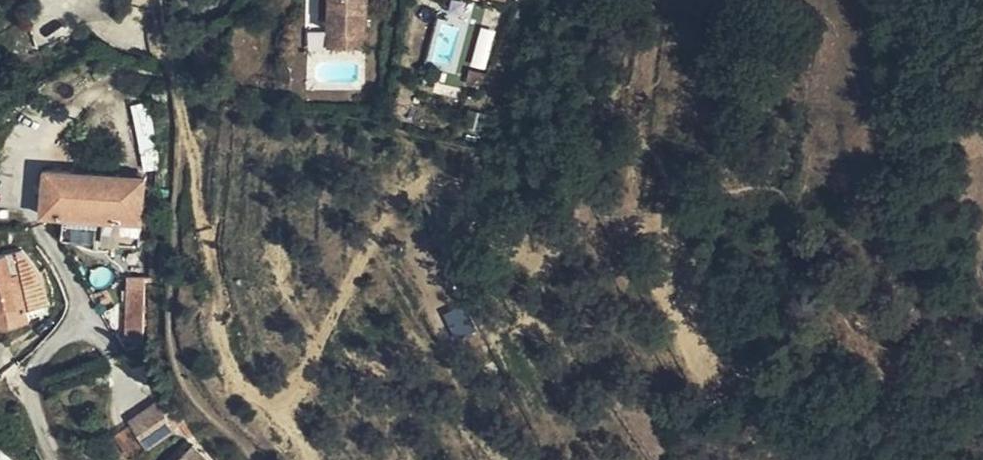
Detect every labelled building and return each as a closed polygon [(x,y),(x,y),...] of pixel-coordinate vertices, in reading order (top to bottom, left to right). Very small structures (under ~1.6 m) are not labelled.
[(331,26),(340,27),(339,46),(366,46),(368,0),(323,0),(323,17),(331,17),(331,26)] [(484,2),(502,9),(505,0),(485,0),(484,2)] [(340,27),(331,26),(330,46),(339,46),(340,27)] [(879,168),(892,172),(896,158),(883,153),(879,168)] [(146,177),(47,169),(44,214),(117,221),(116,242),(140,244),(146,177)] [(3,324),(32,317),(18,250),(0,254),(0,313),(3,324)] [(146,288),(128,287),(127,337),(144,339),(146,288)] [(461,304),(441,316),(456,340),(476,328),(461,304)] [(176,428),(161,401),(132,418),(148,445),(176,428)] [(194,444),(177,459),(209,459),(194,444)]
